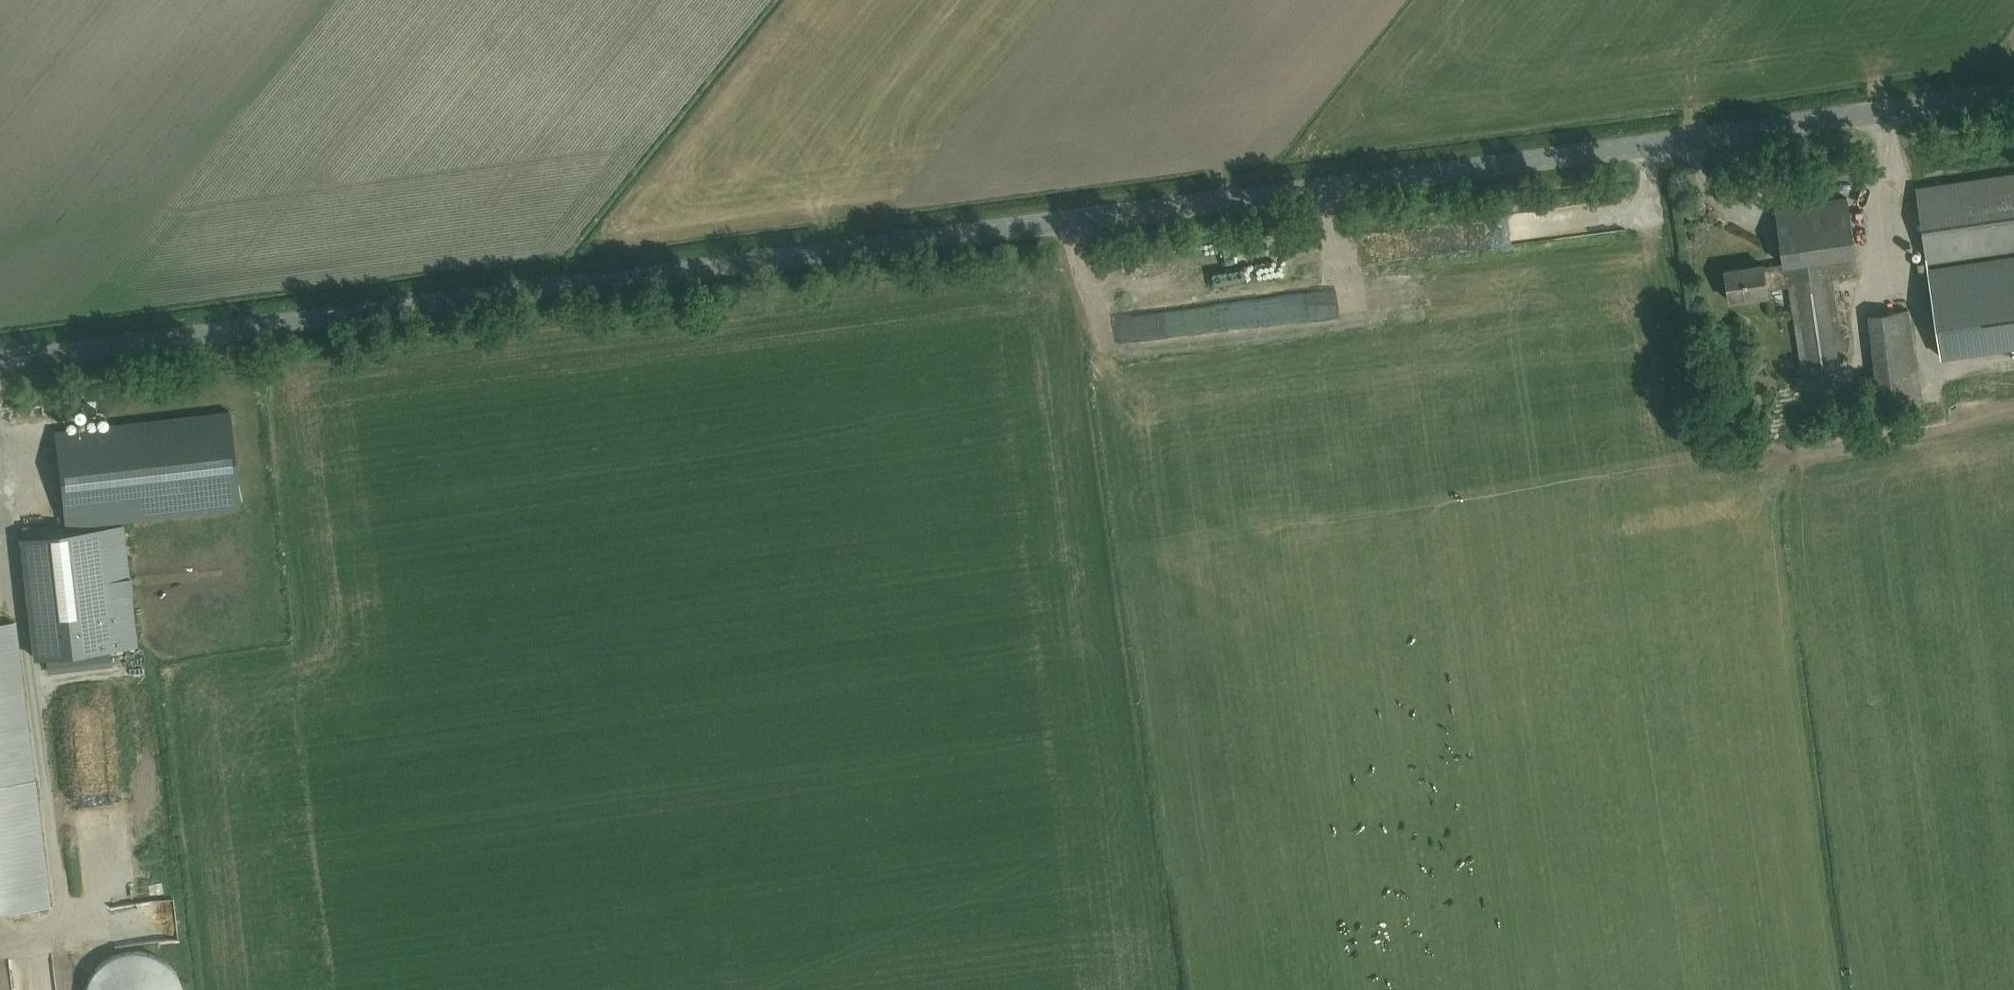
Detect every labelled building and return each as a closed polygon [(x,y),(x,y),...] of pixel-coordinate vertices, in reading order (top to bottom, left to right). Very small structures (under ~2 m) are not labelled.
[(1941,358),(2013,348),(2013,173),(1915,188),(1928,271),(1941,358)] [(1855,254),(1846,198),(1776,208),(1784,264),(1763,267),(1763,265),(1725,271),(1729,301),(1767,295),(1767,290),(1789,286),(1801,367),(1844,360),(1829,258),(1855,254)] [(1909,312),(1868,318),(1877,376),(1859,378),(1863,404),(1919,396),(1909,312)] [(241,509),(229,413),(54,435),(66,531),(241,509)] [(137,647),(123,530),(23,541),(37,659),(137,647)] [(49,905),(15,623),(0,624),(0,911),(49,905)]
